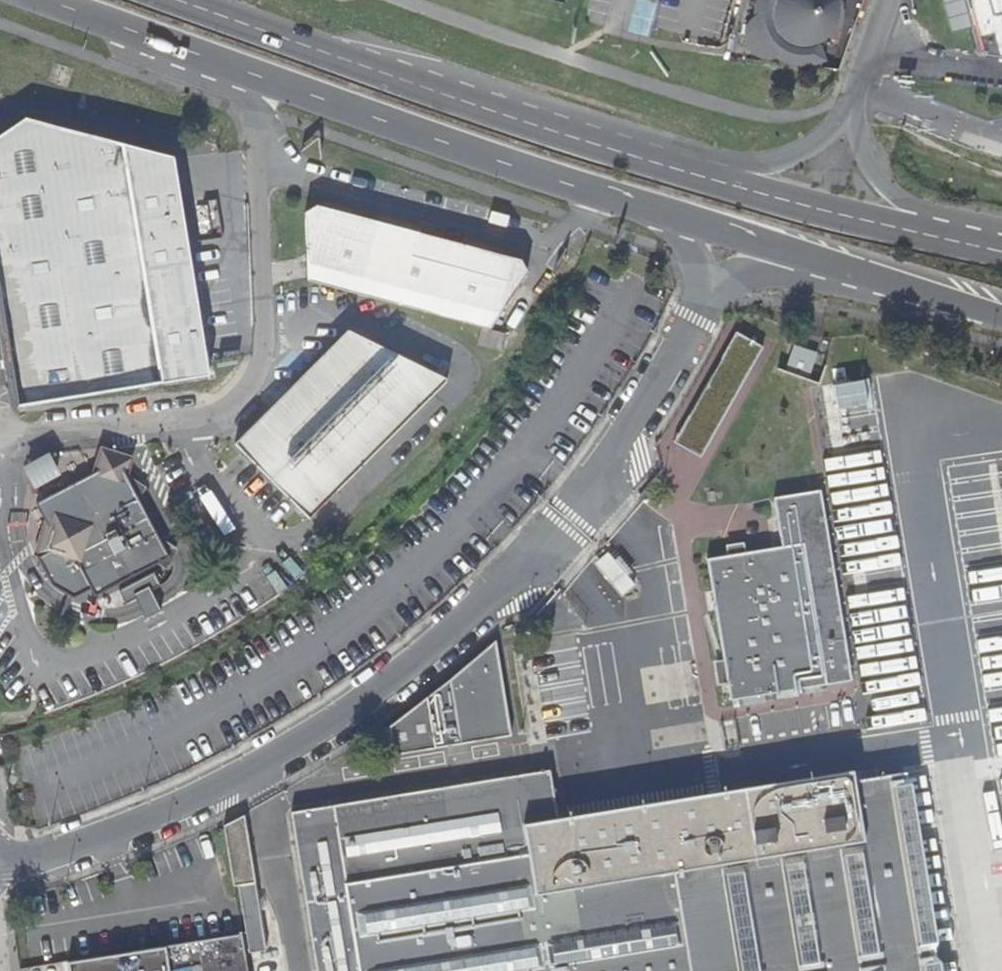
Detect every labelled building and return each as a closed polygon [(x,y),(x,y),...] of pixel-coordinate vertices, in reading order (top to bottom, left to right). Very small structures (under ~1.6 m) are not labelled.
[(629,33),(648,37),(655,0),(635,0),(629,33)] [(774,59),(779,62),(789,66),(797,66),(809,66),(816,64),(822,61),(816,43),(821,40),(828,33),(832,26),(839,27),(840,18),(840,9),(837,0),(754,0),(752,11),(752,20),(747,20),(746,30),(747,38),(743,40),(745,45),(748,51),(752,48),(757,54),(759,56),(767,58),(768,58),(774,59)] [(981,58),(1001,60),(1001,0),(966,0),(981,58)] [(165,156),(23,119),(0,135),(0,311),(9,364),(16,408),(207,376),(171,155),(165,156)] [(308,280),(492,330),(527,274),(519,261),(420,234),(414,220),(379,211),(362,221),(351,203),(326,197),(305,214),(308,280)] [(286,392),(234,444),(243,453),(295,510),(305,521),(447,381),(349,330),(286,392)] [(728,330),(671,441),(710,461),(768,350),(728,330)] [(790,343),(781,367),(806,376),(815,352),(790,343)] [(35,482),(60,474),(54,454),(29,462),(35,482)] [(75,482),(36,503),(65,560),(73,556),(94,598),(170,556),(162,542),(160,543),(135,495),(137,494),(128,478),(126,480),(116,460),(75,482)] [(781,545),(707,557),(731,700),(853,680),(828,538),(820,490),(774,498),(781,545)] [(597,567),(621,593),(633,581),(626,573),(614,560),(610,555),(597,567)] [(618,556),(614,560),(626,573),(630,569),(618,556)] [(152,574),(118,591),(123,603),(157,585),(152,574)] [(391,753),(509,734),(495,638),(434,689),(388,725),(391,753)] [(827,703),(734,719),(740,747),(831,731),(827,703)] [(316,970),(994,970),(959,761),(852,779),(850,769),(556,815),(548,769),(290,812),(316,970)] [(242,815),(222,824),(233,885),(253,882),(242,815)] [(238,935),(233,936),(67,964),(69,970),(180,970),(201,967),(202,970),(245,970),(238,935)]
